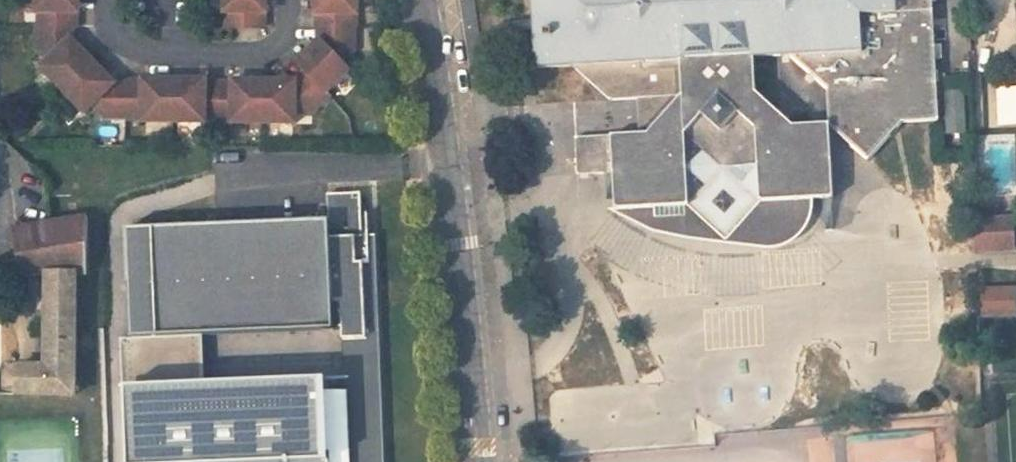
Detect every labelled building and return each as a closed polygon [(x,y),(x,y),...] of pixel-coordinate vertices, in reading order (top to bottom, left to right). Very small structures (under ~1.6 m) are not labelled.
[(38,11),(40,11),(40,24),(38,24),(37,49),(48,60),(41,67),(85,112),(92,105),(104,117),(129,117),(129,118),(143,118),(143,120),(206,121),(206,119),(233,119),(233,121),(296,122),(296,112),(313,112),(330,94),(327,91),(350,68),(343,61),(354,50),(355,26),(356,26),(356,12),(358,12),(358,0),(317,0),(317,12),(319,12),(318,26),(320,26),(320,40),(298,61),(306,70),(295,80),(234,80),(234,82),(207,82),(207,80),(144,79),(144,81),(130,81),(130,82),(115,82),(73,40),(73,26),(77,26),(78,12),(80,12),(80,0),(38,0),(38,11)] [(265,26),(265,12),(267,12),(267,0),(226,0),(226,12),(228,12),(228,26),(265,26)] [(538,66),(574,65),(610,100),(640,99),(647,98),(648,135),(640,135),(578,138),(578,175),(615,174),(652,207),(689,204),(687,135),(724,168),(758,166),(800,201),(814,199),(835,198),(830,125),(869,160),(904,123),(940,121),(933,0),(534,0),(538,66)] [(1015,137),(1015,89),(987,89),(987,136),(1015,137)] [(942,91),(943,135),(966,134),(964,90),(942,91)] [(810,210),(813,204),(814,202),(814,199),(800,201),(758,166),(724,168),(687,135),(689,204),(652,207),(615,174),(616,204),(616,209),(630,217),(644,224),(658,230),(676,234),(706,237),(722,239),(764,243),(784,240),(803,233),(810,210)] [(329,221),(127,229),(131,337),(344,329),(344,339),(367,339),(367,329),(373,329),(372,292),(365,287),(365,274),(370,264),(368,213),(362,213),(362,204),(362,193),(328,194),(329,204),(329,221)] [(88,217),(49,223),(19,229),(17,234),(23,276),(48,276),(46,366),(6,366),(5,394),(75,394),(78,275),(87,275),(88,217)] [(975,217),(975,245),(1013,244),(1013,217),(975,217)] [(979,310),(1015,310),(1015,285),(979,285),(979,310)] [(236,362),(255,363),(255,336),(236,335),(236,362)] [(345,368),(349,461),(378,461),(378,443),(371,438),(371,421),(376,415),(375,367),(345,368)] [(686,385),(557,395),(562,447),(690,437),(686,385)]
